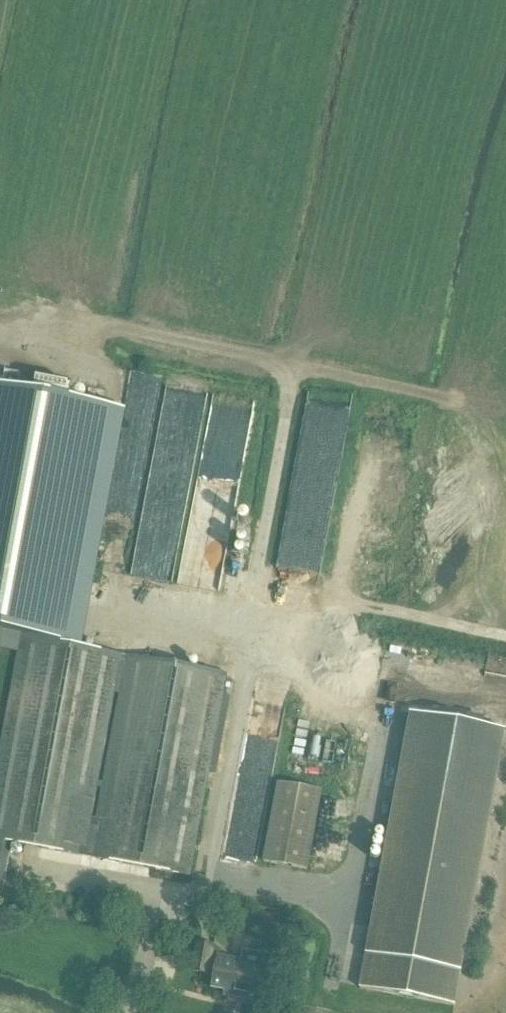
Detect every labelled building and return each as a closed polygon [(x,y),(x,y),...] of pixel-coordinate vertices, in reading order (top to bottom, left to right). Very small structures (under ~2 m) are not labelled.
[(3,629),(2,634),(0,642),(0,649),(18,653),(21,637),(80,648),(121,409),(71,400),(31,393),(16,390),(0,387),(0,628),(3,629)] [(0,750),(0,870),(5,871),(10,843),(189,876),(226,675),(80,648),(21,637),(18,653),(0,750)] [(409,713),(359,989),(454,1006),(504,731),(409,713)] [(306,870),(321,791),(277,783),(263,862),(306,870)] [(208,976),(213,949),(197,946),(192,973),(208,976)] [(261,984),(260,983),(262,972),(265,956),(240,951),(237,967),(216,964),(211,990),(237,995),(236,1000),(256,1003),(259,987),(261,987),(261,984)]
